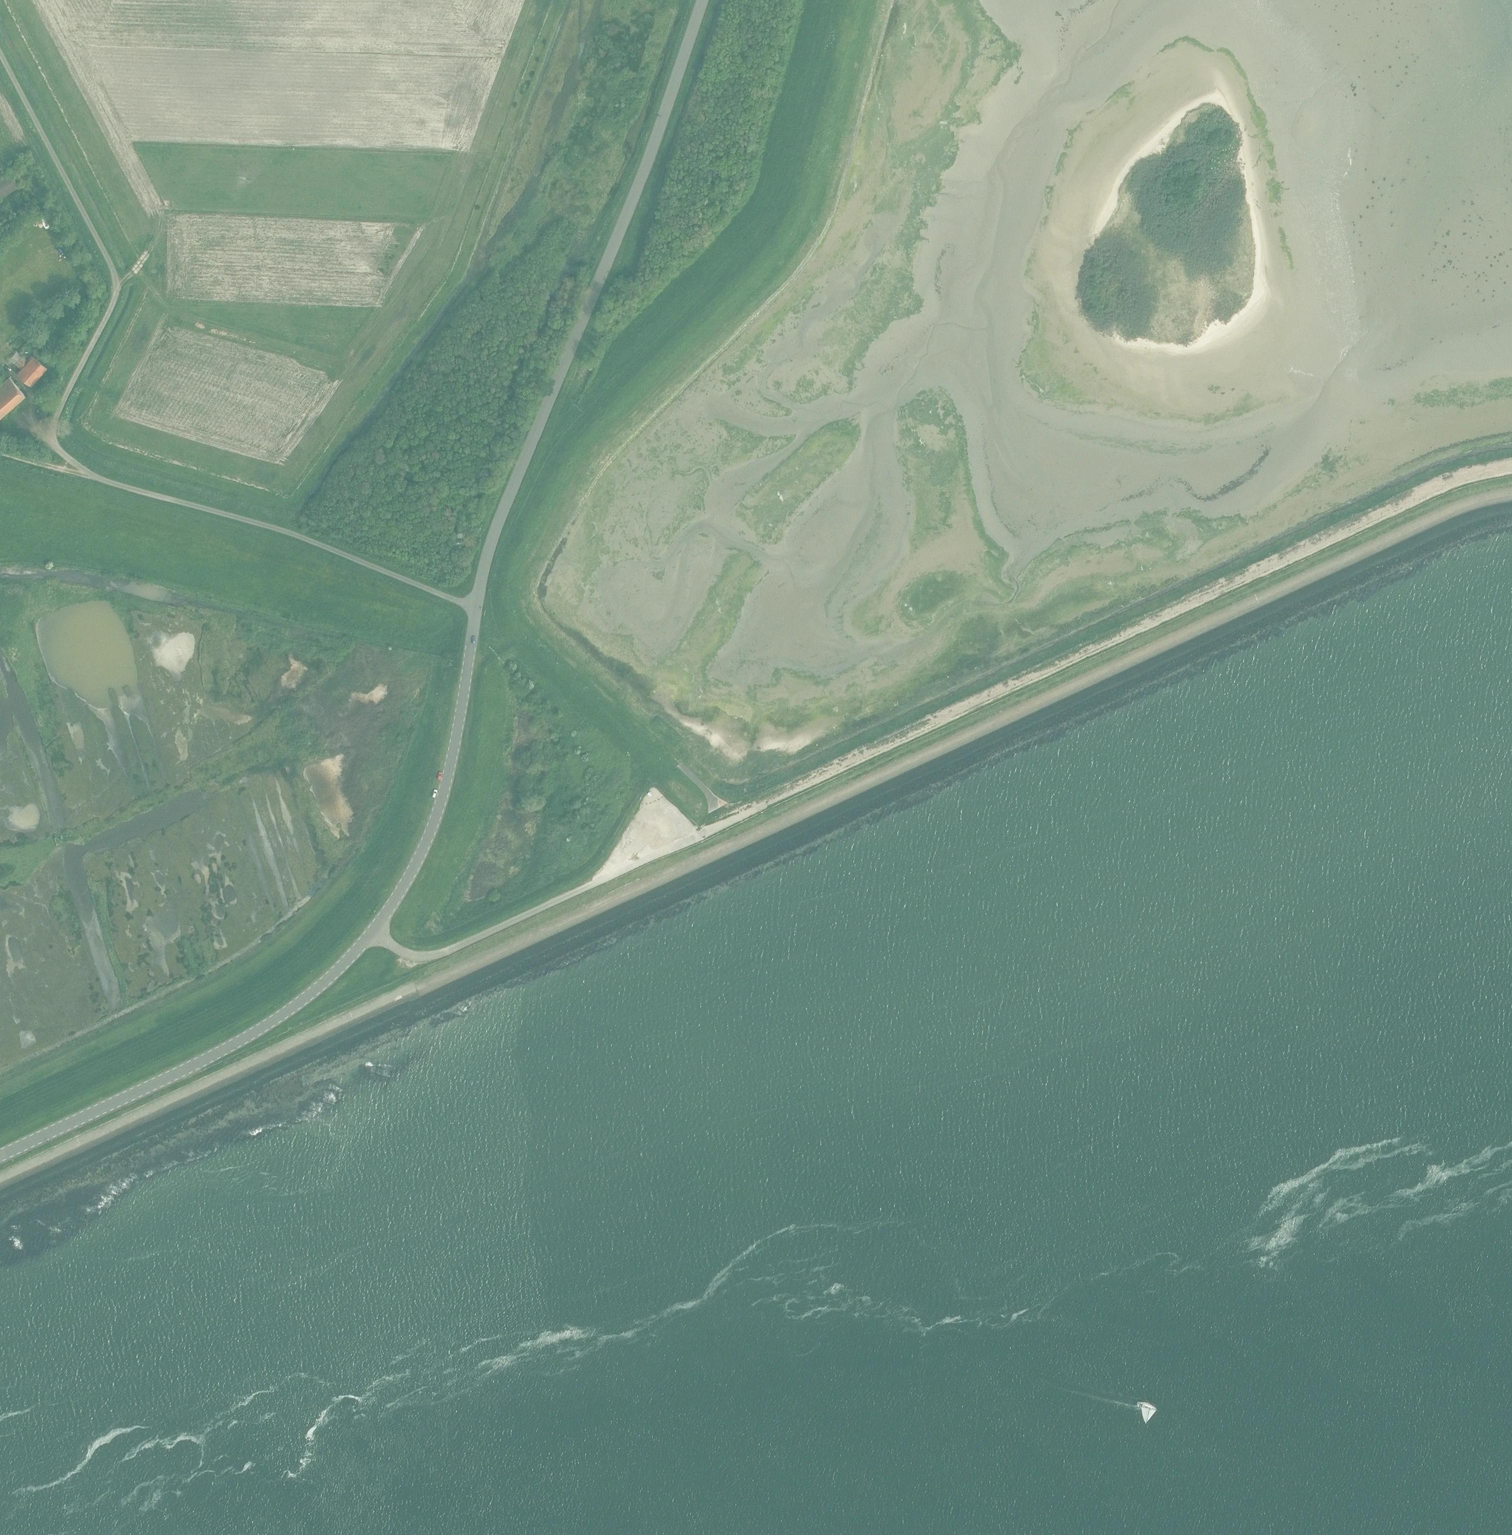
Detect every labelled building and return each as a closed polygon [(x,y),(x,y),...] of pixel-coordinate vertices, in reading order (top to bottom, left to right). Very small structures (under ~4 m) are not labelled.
[(1,199),(20,185),(11,171),(0,178),(0,197),(1,199)] [(48,355),(57,361),(62,354),(53,348),(48,355)] [(32,355),(27,361),(16,350),(9,358),(21,368),(17,372),(31,384),(46,367),(32,355)] [(25,395),(9,377),(0,385),(0,417),(25,395)]
